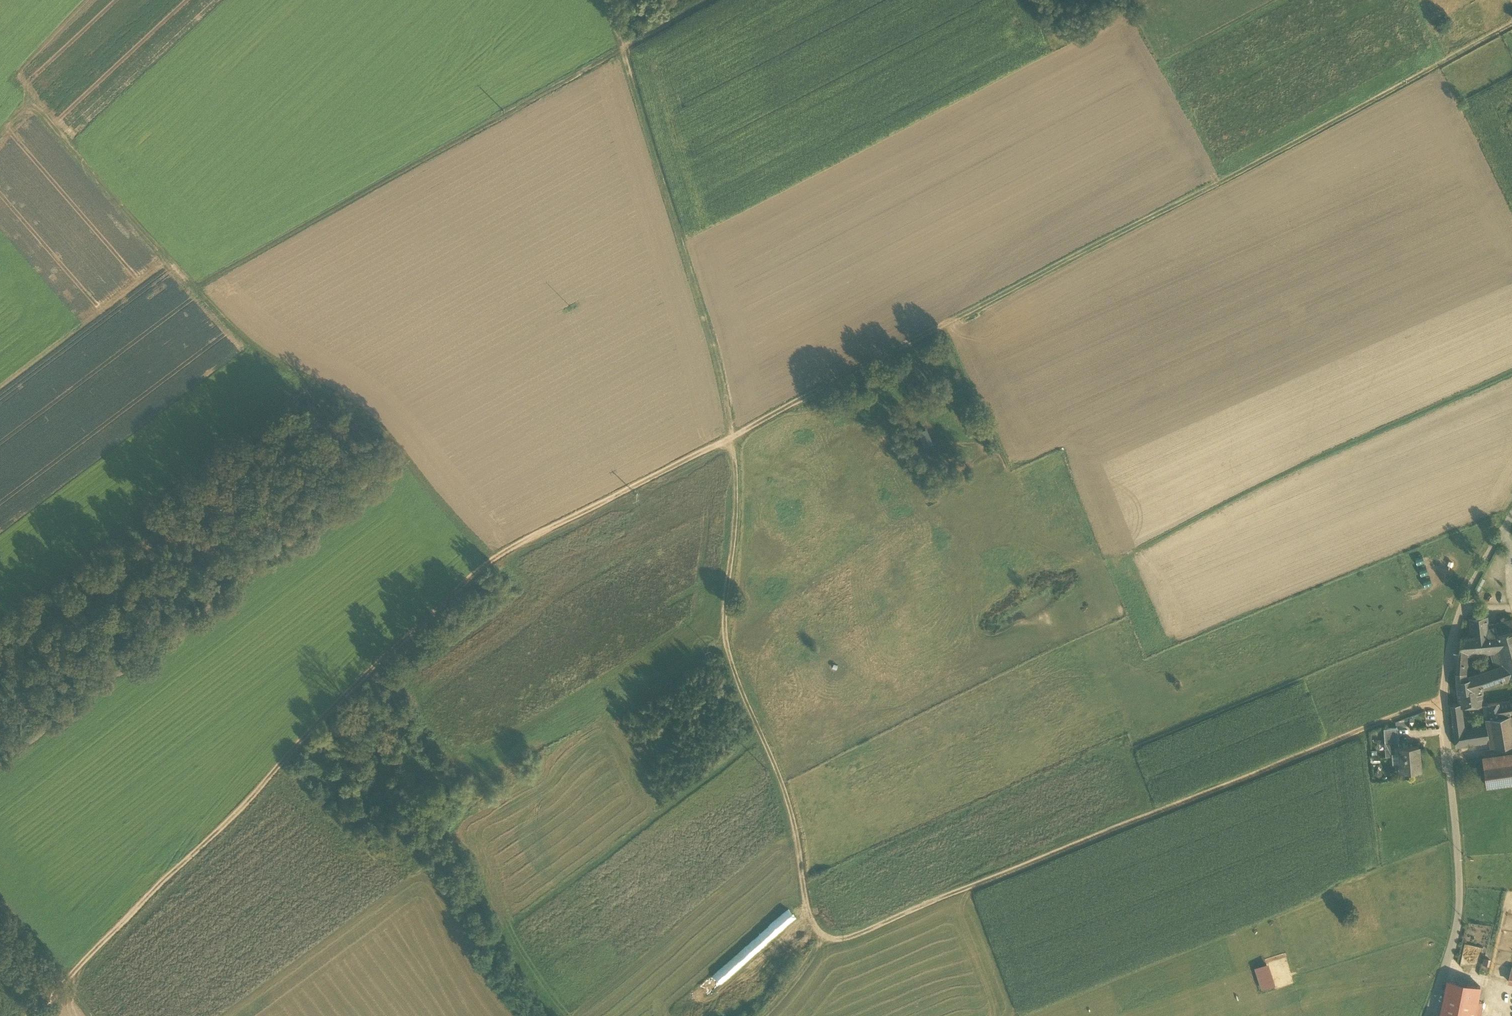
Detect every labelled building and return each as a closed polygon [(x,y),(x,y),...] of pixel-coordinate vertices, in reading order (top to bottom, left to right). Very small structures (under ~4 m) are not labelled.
[(895,192),(908,186),(905,181),(892,187),(895,192)] [(1165,589),(1163,595),(1178,598),(1180,592),(1165,589)] [(1469,619),(1471,637),(1460,638),(1458,653),(1458,654),(1464,653),(1467,653),(1491,650),(1499,650),(1495,635),(1511,630),(1511,620),(1488,626),(1487,617),(1469,619)] [(1495,635),(1499,650),(1504,667),(1507,679),(1511,678),(1511,630),(1495,635)] [(1499,650),(1491,650),(1496,670),(1504,667),(1499,650)] [(1464,653),(1458,654),(1458,653),(1456,653),(1456,665),(1464,665),(1464,656),(1464,653)] [(1464,665),(1456,665),(1455,674),(1464,673),(1464,665)] [(1496,670),(1479,676),(1464,680),(1464,673),(1455,674),(1457,693),(1481,689),(1507,679),(1504,667),(1496,670)] [(1481,689),(1457,693),(1458,705),(1459,708),(1483,706),(1481,689)] [(1486,705),(1490,727),(1493,741),(1494,747),(1511,744),(1511,727),(1510,715),(1511,715),(1511,700),(1486,705)] [(1459,708),(1458,705),(1451,705),(1454,733),(1462,731),(1459,708)] [(1490,727),(1478,729),(1480,743),(1493,741),(1490,727)] [(1397,728),(1383,729),(1385,744),(1395,743),(1398,743),(1397,728)] [(1462,731),(1454,733),(1456,747),(1480,743),(1478,729),(1462,731)] [(1395,743),(1385,744),(1386,756),(1393,756),(1393,754),(1396,754),(1396,749),(1395,743)] [(1419,745),(1398,747),(1400,772),(1420,770),(1419,745)] [(1482,756),(1483,763),(1499,761),(1499,760),(1511,758),(1511,752),(1482,756)] [(1499,760),(1499,761),(1483,763),(1486,786),(1510,782),(1510,783),(1511,783),(1511,758),(1499,760)] [(706,992),(796,917),(788,908),(698,983),(706,992)] [(1254,966),(1258,988),(1273,986),(1268,963),(1254,966)] [(1447,981),(1440,1015),(1479,1015),(1482,1003),(1477,1002),(1480,987),(1447,981)]
